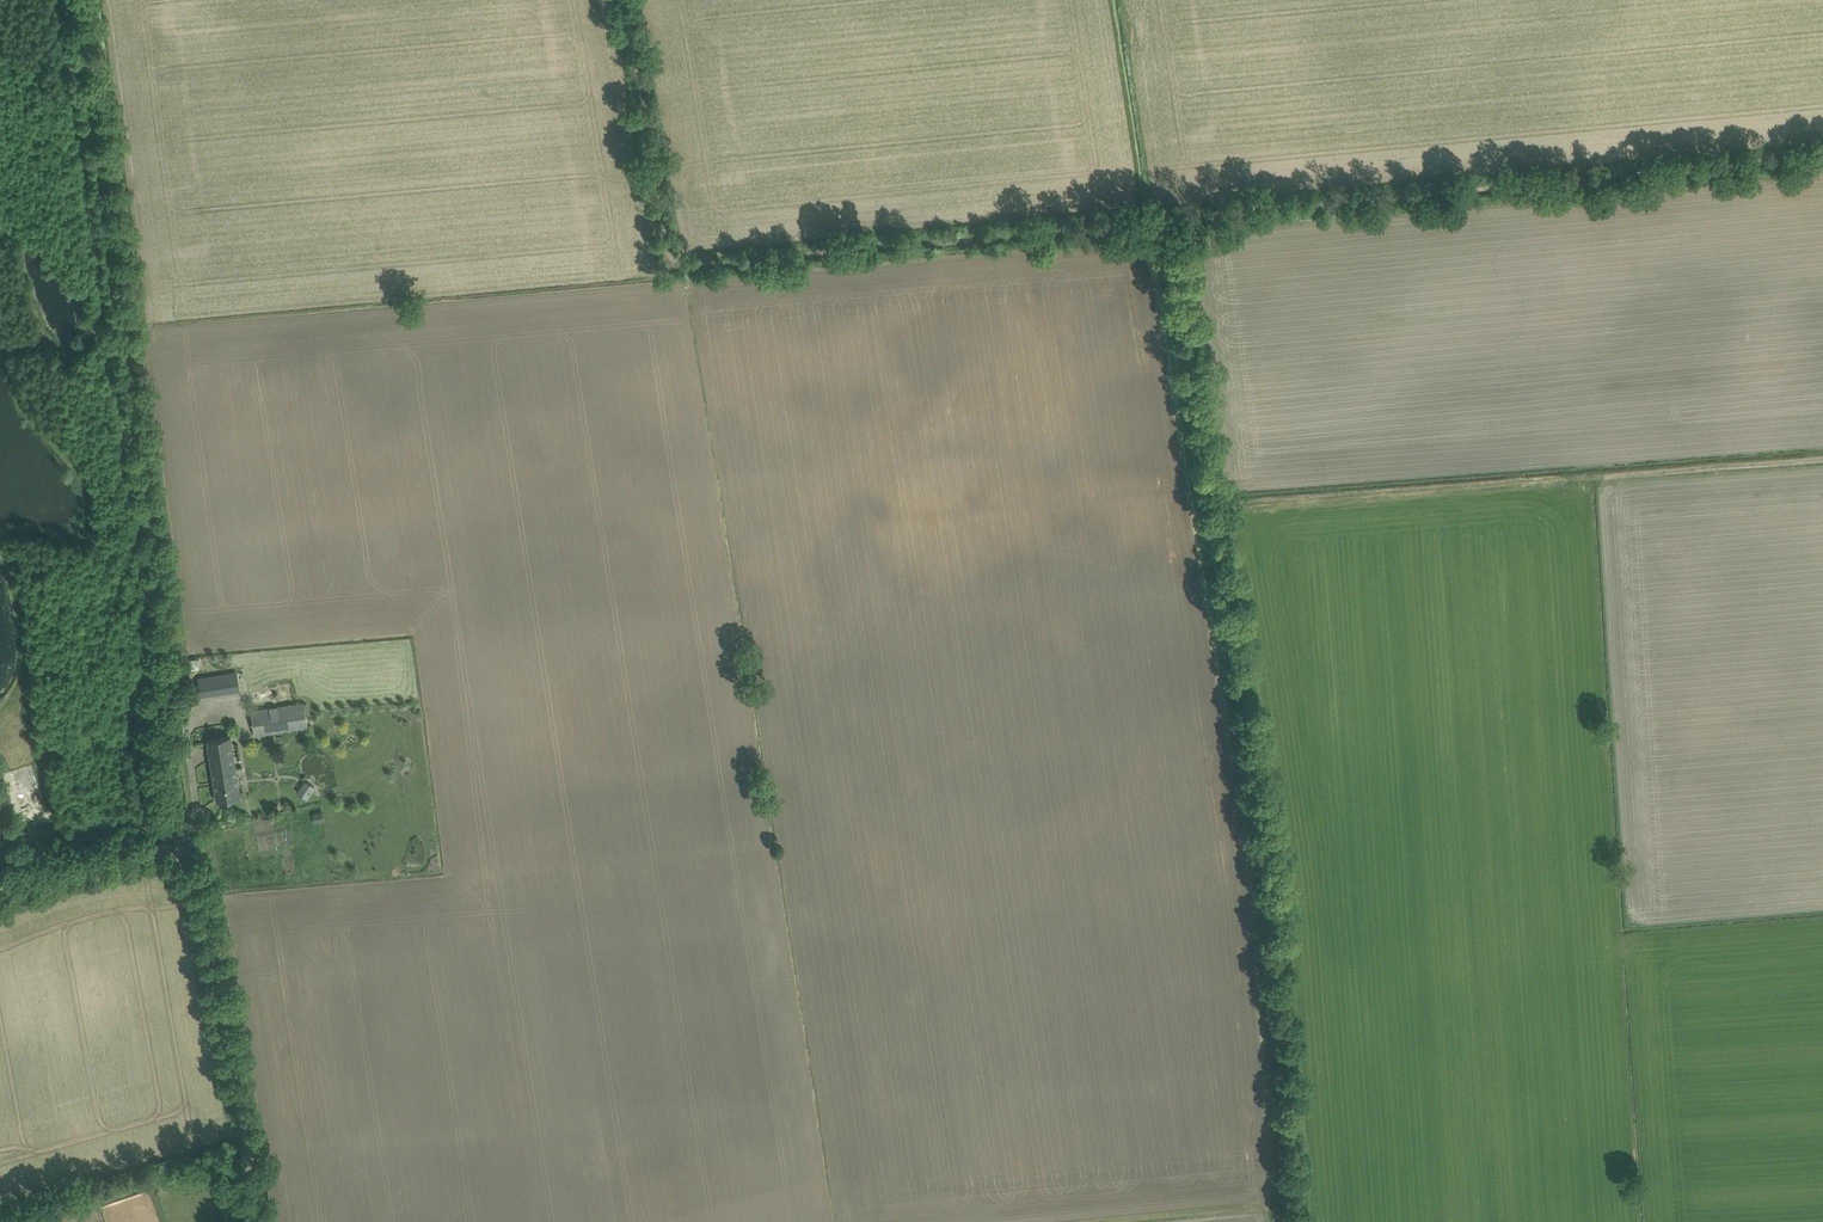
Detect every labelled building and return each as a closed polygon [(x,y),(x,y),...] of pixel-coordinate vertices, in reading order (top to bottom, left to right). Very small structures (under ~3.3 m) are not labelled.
[(202,694),(242,689),(239,670),(199,676),(202,694)] [(254,735),(308,727),(305,702),(251,710),(254,735)] [(230,736),(207,739),(217,800),(239,797),(230,736)]
